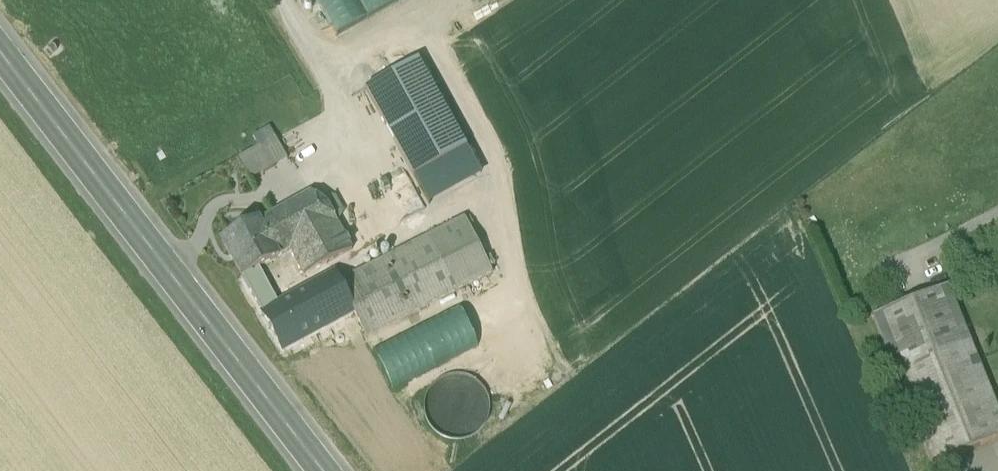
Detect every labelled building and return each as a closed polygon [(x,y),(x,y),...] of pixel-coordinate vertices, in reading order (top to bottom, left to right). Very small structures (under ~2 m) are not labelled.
[(308,20),(322,13),(315,0),(297,0),(308,20)] [(322,13),(336,38),(403,0),(315,0),(322,13)] [(57,51),(52,45),(47,49),(51,55),(57,51)] [(467,148),(418,60),(365,90),(414,178),(467,148)] [(288,160),(276,138),(264,145),(276,167),(288,160)] [(264,145),(239,159),(251,180),(276,167),(264,145)] [(327,206),(311,194),(258,223),(278,259),(291,250),(305,276),(353,249),(336,217),(331,209),(327,206)] [(338,200),(327,206),(331,209),(336,217),(345,213),(338,200)] [(465,219),(429,237),(457,292),(493,273),(465,219)] [(257,222),(222,241),(243,277),(262,268),(278,259),(258,223),(257,222)] [(429,237),(339,284),(354,311),(354,312),(367,337),(457,292),(429,237)] [(262,268),(243,277),(263,313),(264,313),(282,303),(262,268)] [(282,303),(264,313),(284,348),(354,312),(354,311),(339,284),(335,276),(282,303)] [(874,317),(933,465),(997,439),(997,412),(993,400),(989,389),(975,354),(948,287),(874,317)] [(391,386),(466,349),(448,313),(373,351),(391,386)] [(975,354),(989,389),(997,385),(997,344),(975,354)]
